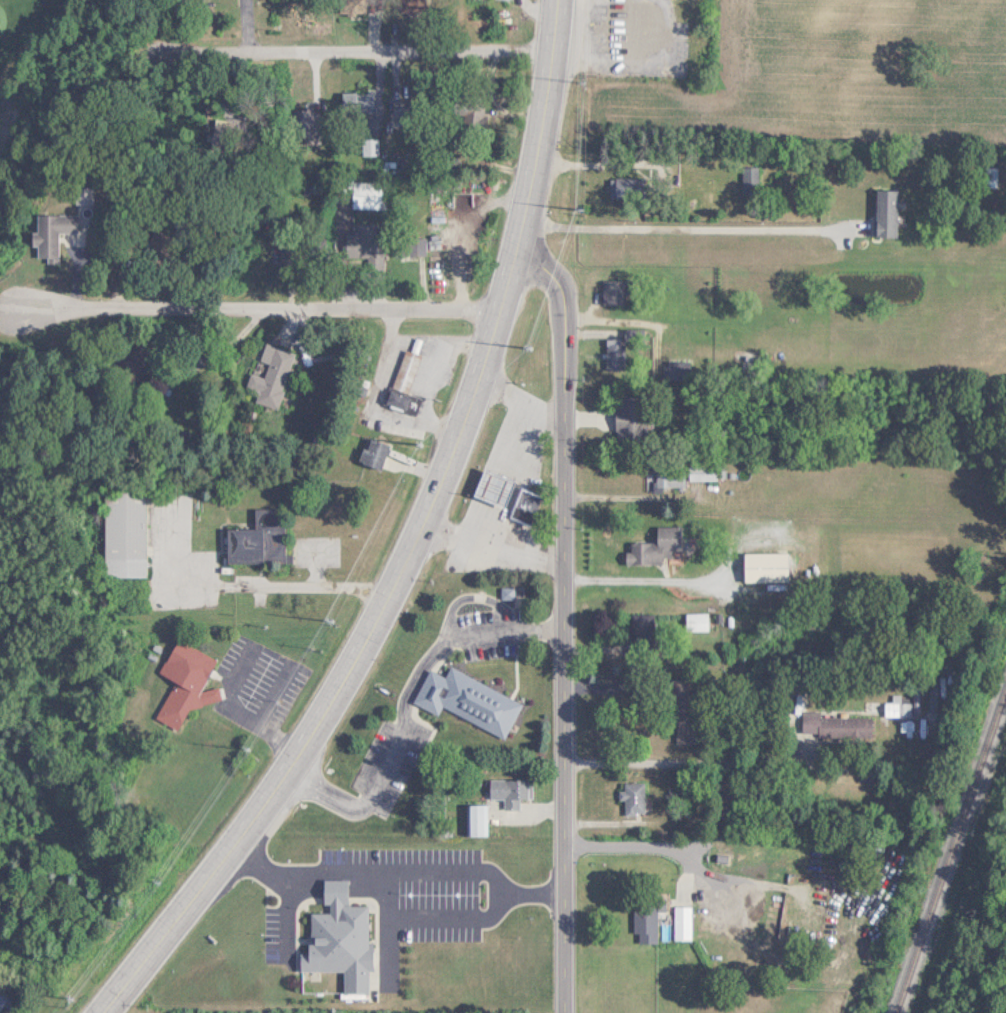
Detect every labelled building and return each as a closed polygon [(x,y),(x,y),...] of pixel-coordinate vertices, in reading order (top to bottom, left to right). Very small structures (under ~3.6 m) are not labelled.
[(392,107),(392,127),(414,127),(414,106),(392,107)] [(312,114),(312,107),(288,108),(289,137),(323,135),(322,114),(312,114)] [(741,193),(759,193),(759,166),(741,166),(741,193)] [(1000,180),(1000,168),(986,167),(986,180),(1000,180)] [(609,178),(609,198),(642,198),(642,178),(609,178)] [(343,183),(343,202),(379,202),(379,183),(343,183)] [(90,202),(90,186),(74,186),(74,202),(90,202)] [(896,190),(874,190),(874,236),(896,236),(896,190)] [(57,263),(57,231),(75,231),(76,213),(33,213),(33,245),(35,245),(35,257),(45,257),(45,263),(57,263)] [(340,256),(379,256),(379,224),(339,224),(340,256)] [(430,257),(430,237),(392,236),(392,257),(430,257)] [(601,280),(601,304),(622,304),(622,293),(630,293),(630,280),(601,280)] [(625,337),(604,337),(604,369),(625,369),(625,337)] [(293,352),(264,343),(254,375),(250,373),(246,389),(255,392),(252,402),(276,409),(293,352)] [(403,349),(384,404),(415,414),(421,397),(407,393),(420,354),(403,349)] [(694,380),(694,360),(666,360),(666,380),(694,380)] [(644,396),(612,396),(612,430),(644,430),(644,396)] [(387,445),(367,437),(357,461),(378,469),(387,445)] [(502,508),(514,478),(482,465),(470,495),(502,508)] [(716,479),(716,465),(688,465),(688,478),(716,479)] [(683,487),(683,469),(655,469),(655,487),(683,487)] [(529,526),(541,496),(519,486),(507,516),(529,526)] [(102,576),(143,576),(144,491),(103,491),(102,576)] [(225,562),(283,563),(283,508),(254,508),(253,528),(225,528),(225,562)] [(680,526),(655,526),(655,542),(626,542),(626,562),(680,562),(680,526)] [(786,581),(786,552),(742,552),(742,581),(786,581)] [(215,660),(176,638),(157,673),(174,683),(156,716),(157,720),(176,730),(188,708),(220,699),(216,686),(198,692),(215,660)] [(521,702),(448,667),(444,677),(428,669),(412,702),(440,716),(443,709),(504,739),(521,702)] [(696,743),(696,694),(688,694),(688,678),(666,678),(666,696),(675,696),(675,743),(696,743)] [(911,717),(911,703),(896,703),(896,717),(911,717)] [(819,716),(819,712),(801,712),(801,736),(871,737),(871,717),(819,716)] [(518,809),(518,799),(532,799),(532,780),(488,780),(488,799),(503,799),(503,809),(518,809)] [(622,784),(622,814),(643,814),(643,784),(622,784)] [(485,806),(466,806),(466,835),(485,835),(485,806)] [(343,972),(342,993),(368,993),(370,906),(345,905),(346,880),(322,880),(321,905),(327,905),(327,914),(309,913),(308,953),(299,953),(298,970),(343,972)] [(634,943),(656,943),(656,905),(634,905),(634,943)] [(691,905),(673,905),(673,941),(691,941),(691,905)] [(11,995),(0,986),(0,1010),(11,995)]
